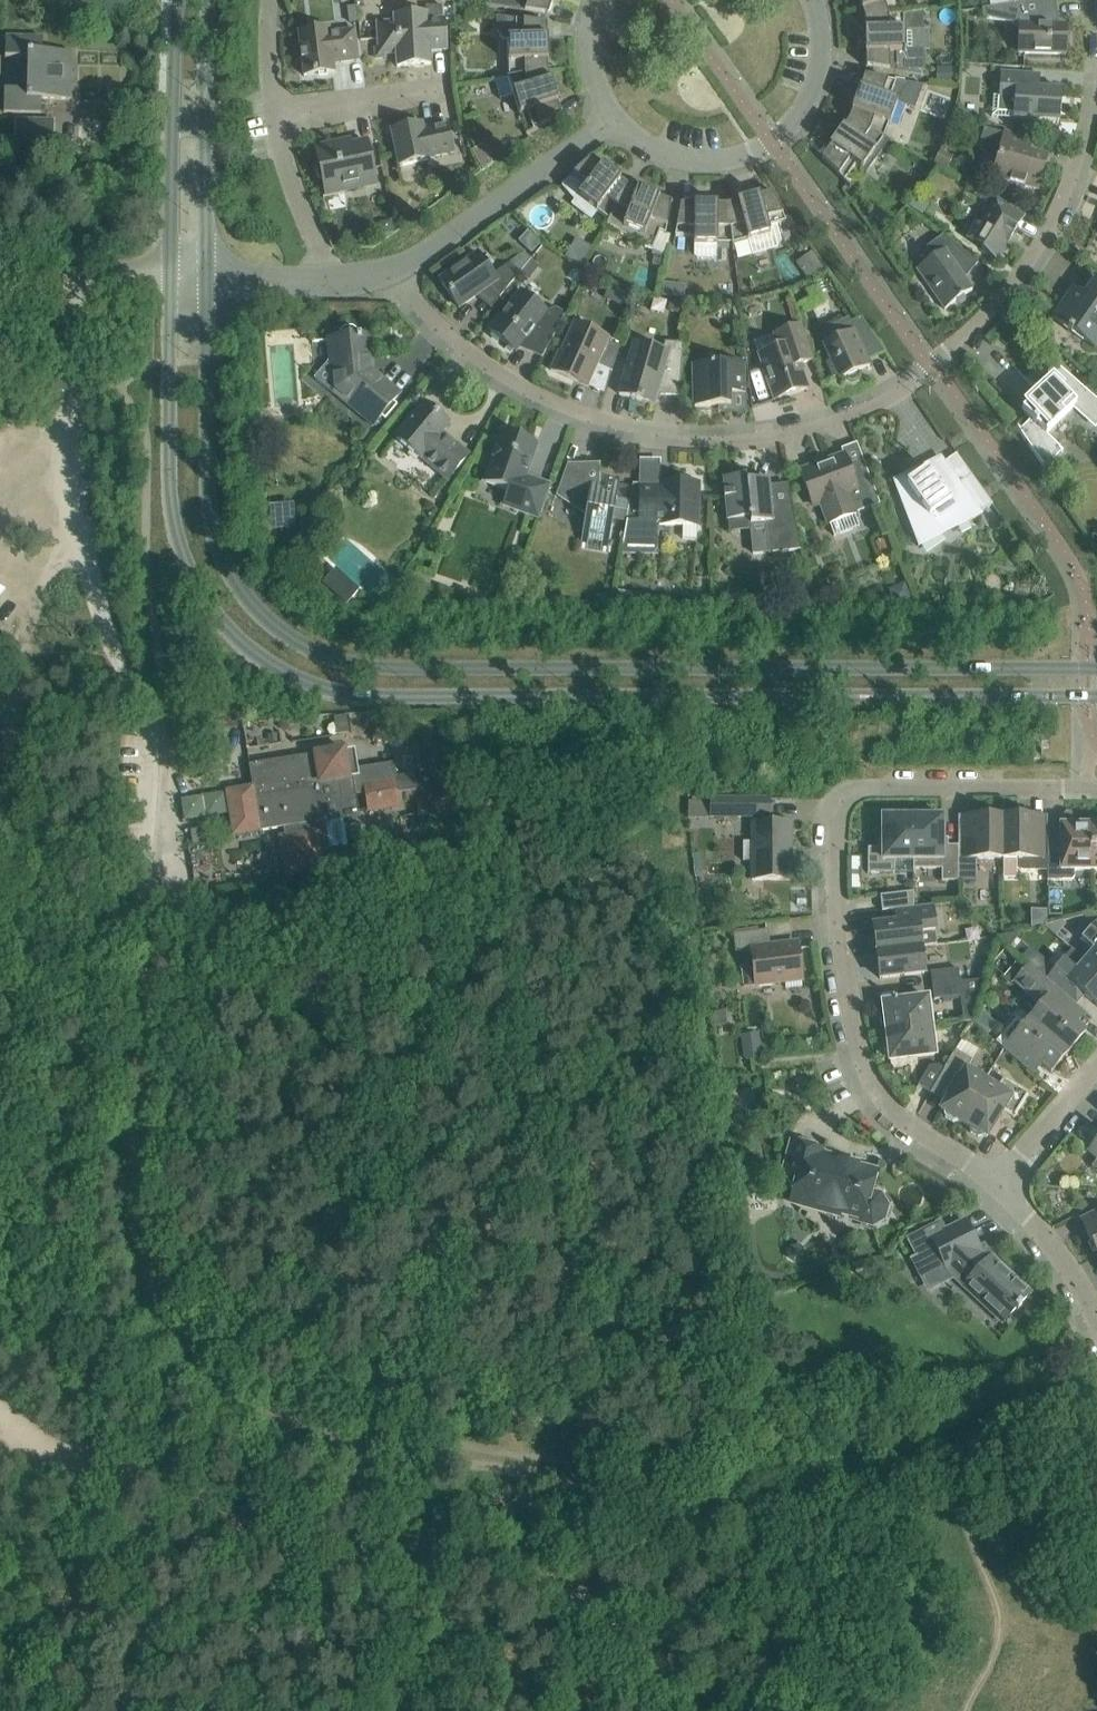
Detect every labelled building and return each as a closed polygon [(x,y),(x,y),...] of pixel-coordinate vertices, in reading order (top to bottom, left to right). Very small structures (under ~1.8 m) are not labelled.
[(490,6),(509,8),(550,15),(550,13),(555,0),(492,0),(490,6)] [(862,10),(863,10),(866,20),(910,13),(910,12),(904,13),(901,0),(859,0),(862,10)] [(982,8),(984,16),(1020,24),(1019,52),(1067,54),(1067,24),(1058,24),(1055,0),(1038,0),(982,8)] [(443,18),(443,5),(426,6),(426,14),(394,16),(395,21),(377,23),(379,47),(376,47),(376,57),(386,57),(386,53),(397,53),(398,66),(431,64),(430,50),(447,49),(445,18),(443,18)] [(356,7),(347,9),(349,24),(358,23),(356,7)] [(906,51),(905,30),(924,29),(924,12),(910,13),(866,20),(866,30),(865,30),(866,64),(865,66),(906,73),(926,76),(925,51),(906,51)] [(548,24),(508,17),(498,16),(498,31),(504,38),(508,38),(509,61),(509,76),(495,79),(548,71),(548,61),(549,61),(548,26),(548,24)] [(330,32),(330,27),(299,31),(304,75),(335,72),(334,63),(359,60),(355,29),(330,32)] [(5,90),(4,111),(42,112),(42,98),(71,99),(72,51),(43,51),(43,37),(6,36),(5,57),(28,58),(27,90),(5,90)] [(551,80),(548,71),(495,79),(495,80),(496,80),(500,95),(505,97),(514,94),(520,114),(528,112),(533,129),(526,132),(526,134),(563,115),(562,113),(552,80),(551,80)] [(1060,121),(1062,89),(1029,87),(1030,73),(1001,71),(999,95),(994,95),(993,116),(1014,118),(1060,121)] [(924,85),(905,82),(864,75),(864,77),(852,110),(853,110),(850,120),(889,140),(889,139),(885,137),(890,123),(898,101),(916,108),(924,85)] [(53,120),(17,120),(16,146),(52,147),(53,120)] [(884,138),(889,141),(889,140),(850,120),(844,128),(843,127),(823,155),(822,157),(851,186),(852,185),(846,179),(856,165),(863,169),(876,150),(884,138)] [(430,157),(455,152),(449,123),(424,128),(423,122),(391,129),(399,166),(431,159),(430,157)] [(1033,140),(1005,132),(1005,134),(985,128),(982,138),(981,144),(982,148),(984,153),(988,156),(998,159),(993,177),(1009,182),(1008,186),(1023,190),(1025,186),(1038,190),(1047,157),(1029,153),(1033,140)] [(341,142),(316,147),(320,165),(318,169),(320,179),(324,182),(326,194),(377,183),(368,142),(342,147),(341,142)] [(948,169),(953,158),(940,151),(935,162),(948,169)] [(592,157),(562,184),(563,185),(576,200),(576,201),(573,205),(590,219),(597,211),(609,219),(604,228),(605,228),(629,186),(621,180),(621,179),(594,158),(592,157)] [(629,186),(605,228),(605,229),(605,228),(641,242),(640,245),(653,250),(660,231),(666,234),(672,201),(670,201),(638,188),(638,189),(629,186)] [(790,228),(772,191),(771,192),(737,201),(738,202),(728,205),(734,249),(734,244),(748,240),(752,253),(778,246),(782,240),(777,224),(785,222),(789,229),(790,228)] [(998,259),(1024,216),(996,198),(981,222),(976,219),(966,235),(973,240),(982,246),(984,250),(998,259)] [(734,249),(728,205),(718,205),(718,204),(683,203),(681,203),(674,244),(675,244),(677,236),(694,236),(694,244),(695,254),(698,257),(714,257),(717,254),(718,244),(732,244),(733,249),(734,249)] [(541,243),(528,230),(519,239),(531,252),(541,243)] [(945,309),(973,289),(972,288),(971,289),(964,279),(978,263),(943,235),(927,247),(934,257),(917,268),(945,309)] [(590,251),(574,241),(567,254),(583,263),(590,251)] [(797,263),(809,279),(825,267),(813,251),(797,263)] [(478,253),(440,280),(459,307),(476,296),(491,308),(532,258),(524,252),(493,274),(478,253)] [(1096,282),(1078,307),(1067,299),(1055,317),(1069,328),(1068,330),(1072,333),(1073,331),(1096,348),(1096,282)] [(490,330),(516,351),(519,348),(542,358),(566,313),(556,308),(546,311),(521,291),(490,330)] [(867,359),(884,351),(860,317),(851,321),(849,317),(840,321),(839,319),(822,326),(822,340),(823,344),(831,361),(827,363),(834,379),(838,377),(840,380),(848,377),(849,379),(853,380),(858,378),(860,374),(859,372),(870,366),(867,359)] [(609,337),(575,322),(561,352),(559,351),(551,370),(588,386),(597,364),(613,371),(621,343),(609,338),(609,337)] [(774,334),(754,341),(759,353),(774,400),(808,388),(800,364),(814,360),(802,325),(774,334)] [(371,335),(359,336),(358,332),(355,329),(351,327),(346,327),(342,330),(340,333),(340,338),(328,339),(328,340),(331,340),(333,362),(328,362),(315,378),(332,392),(335,390),(374,422),(372,424),(373,425),(401,392),(400,391),(398,393),(371,371),(368,336),(371,336),(371,335)] [(679,396),(683,343),(665,341),(663,351),(635,342),(620,394),(642,400),(642,398),(659,402),(661,395),(679,396)] [(743,362),(694,363),(695,406),(731,405),(730,393),(744,392),(743,362)] [(1057,364),(1034,386),(1040,392),(1022,409),(1032,419),(1021,429),(1018,426),(1017,427),(1050,474),(1051,473),(1044,463),(1059,448),(1062,451),(1063,450),(1047,433),(1075,405),(1093,423),(1096,420),(1096,399),(1057,364)] [(449,423),(425,403),(396,437),(421,458),(422,457),(449,479),(469,455),(442,432),(449,423)] [(537,443),(503,430),(484,482),(508,490),(503,505),(538,517),(550,484),(526,475),(537,443)] [(993,507),(956,454),(945,461),(943,458),(922,472),(919,467),(894,480),(919,546),(920,545),(920,543),(953,520),(957,527),(982,514),(993,507)] [(822,502),(830,523),(835,536),(860,526),(855,513),(880,504),(862,457),(848,463),(845,455),(801,471),(814,505),(822,502)] [(621,477),(599,473),(599,481),(584,478),(581,490),(565,487),(562,495),(588,504),(580,547),(608,551),(621,477)] [(772,507),(769,479),(747,481),(746,476),(724,478),(728,520),(750,518),(754,554),(769,552),(801,549),(793,505),(772,507)] [(627,520),(623,547),(657,547),(657,524),(683,525),(683,538),(697,538),(697,525),(698,525),(699,483),(661,482),(661,486),(640,486),(640,521),(627,520)] [(515,580),(520,567),(510,564),(505,577),(515,580)] [(345,749),(249,764),(260,830),(287,826),(288,836),(281,837),(287,875),(325,869),(322,850),(331,848),(327,821),(360,816),(353,776),(349,777),(345,749)] [(396,775),(398,790),(404,789),(406,796),(426,794),(425,786),(426,786),(423,771),(396,775)] [(363,781),(367,812),(397,807),(393,777),(363,781)] [(791,858),(792,858),(792,843),(791,843),(791,822),(771,822),(771,798),(711,798),(711,816),(753,816),(753,822),(752,822),(752,841),(744,841),(744,860),(752,860),(752,879),(791,879),(791,858)] [(914,859),(913,812),(898,812),(898,816),(883,816),(883,847),(868,847),(868,873),(895,873),(895,859),(914,859)] [(928,812),(913,812),(914,859),(914,868),(942,868),(942,881),(959,881),(959,858),(959,845),(943,845),(943,816),(928,816),(928,812)] [(1003,858),(1003,812),(988,812),(988,816),(959,816),(959,845),(959,858),(1003,858)] [(1048,838),(1048,829),(1048,816),(1018,816),(1018,812),(1003,812),(1003,858),(1019,858),(1019,867),(1023,870),(1048,870),(1048,838)] [(1092,869),(1092,825),(1088,825),(1086,821),(1075,821),(1073,825),(1061,825),(1061,838),(1049,838),(1049,829),(1048,829),(1048,838),(1048,870),(1048,880),(1063,880),(1072,879),(1075,877),(1075,869),(1092,869)] [(882,911),(892,909),(914,907),(914,891),(881,895),(882,911)] [(935,904),(914,907),(892,909),(892,911),(897,910),(899,922),(874,925),(877,952),(921,946),(938,944),(937,932),(938,932),(935,904)] [(1046,907),(1030,907),(1030,926),(1046,922),(1046,907)] [(1083,914),(1095,923),(1096,920),(1096,917),(1091,912),(1083,914)] [(1095,923),(1081,938),(1095,950),(1086,960),(1096,970),(1096,920),(1095,923)] [(768,930),(735,934),(737,950),(753,948),(754,961),(740,962),(743,986),(757,984),(786,981),(786,987),(802,985),(797,942),(770,946),(768,930)] [(1013,931),(995,935),(1009,946),(1018,935),(1013,931)] [(925,972),(921,946),(877,952),(880,978),(925,972)] [(1086,960),(1073,948),(1046,979),(1074,1003),(1077,1005),(1078,1004),(1074,1001),(1082,992),(1096,1005),(1096,970),(1086,960)] [(1069,1052),(1086,1031),(1065,1013),(1074,1003),(1046,979),(1029,964),(1015,981),(1042,1005),(1030,1018),(1069,1052)] [(959,968),(931,971),(933,985),(960,982),(959,968)] [(962,995),(960,982),(933,985),(935,999),(962,995)] [(882,1022),(886,1026),(887,1031),(931,1026),(928,997),(884,1002),(884,1008),(881,1013),(880,1018),(882,1022)] [(1051,1072),(1069,1052),(1030,1018),(1004,1048),(1027,1069),(1036,1059),(1051,1072)] [(935,1054),(931,1026),(887,1031),(888,1036),(884,1041),(884,1046),(886,1050),(890,1054),(891,1060),(935,1054)] [(960,1120),(985,1080),(967,1069),(973,1060),(956,1050),(945,1068),(931,1092),(930,1093),(931,1093),(935,1086),(950,1095),(941,1109),(944,1110),(945,1116),(953,1121),(959,1120),(960,1120)] [(764,1069),(762,1058),(751,1059),(752,1070),(764,1069)] [(931,1092),(945,1068),(933,1061),(919,1085),(931,1092)] [(998,1088),(985,1080),(960,1120),(969,1126),(971,1132),(978,1136),(984,1135),(987,1137),(1003,1110),(1014,1117),(1029,1093),(1004,1078),(998,1088)] [(1088,1150),(1096,1158),(1096,1139),(1088,1150)] [(822,1150),(793,1142),(785,1175),(798,1178),(793,1198),(816,1204),(817,1203),(840,1209),(840,1211),(862,1217),(861,1220),(872,1223),(883,1217),(886,1205),(880,1195),(870,1192),(876,1172),(820,1156),(822,1150)] [(1080,1218),(1096,1252),(1096,1210),(1080,1218)] [(939,1223),(908,1239),(917,1255),(911,1258),(922,1278),(945,1266),(950,1264),(968,1281),(965,1284),(1005,1321),(1016,1309),(1018,1310),(1022,1306),(1020,1304),(1030,1294),(990,1257),(994,1253),(984,1245),(980,1247),(967,1222),(944,1234),(939,1223)]
